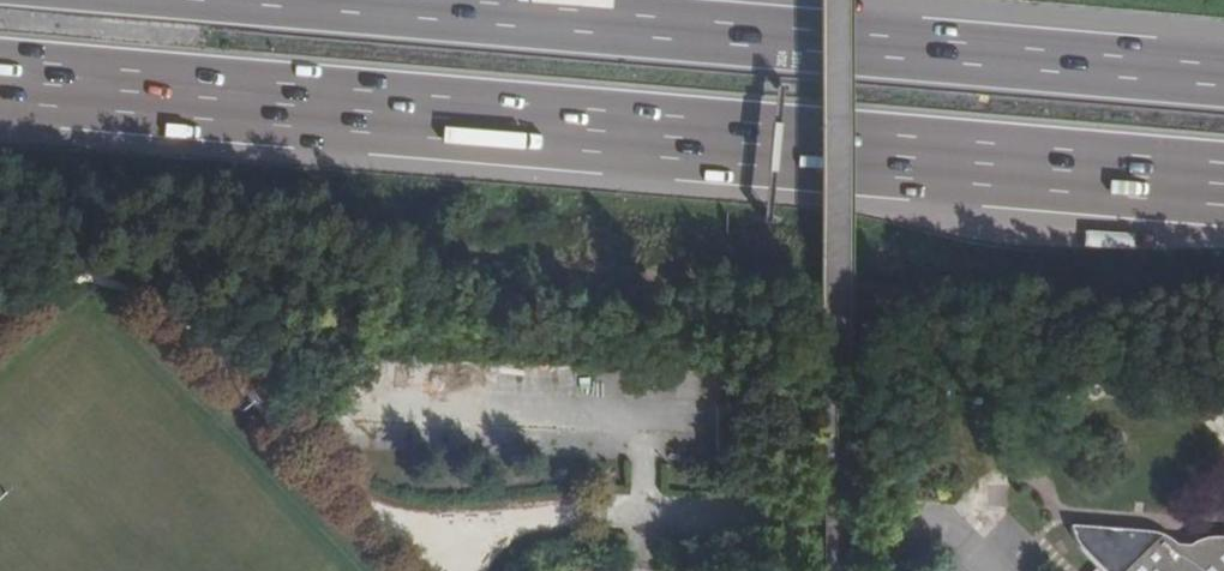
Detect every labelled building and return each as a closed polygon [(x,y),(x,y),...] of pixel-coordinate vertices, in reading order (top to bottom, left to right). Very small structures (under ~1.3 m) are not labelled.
[(1217,530),(1213,530),(1210,530),(1205,531),(1200,533),(1196,534),(1192,536),(1188,539),(1175,538),(1172,535),(1168,533),(1164,530),(1157,527),(1153,526),(1147,524),(1069,518),(1070,522),(1071,526),(1074,531),(1075,535),(1078,539),(1081,543),(1082,545),(1085,548),(1107,570),(1223,570),(1223,531),(1217,530)]
